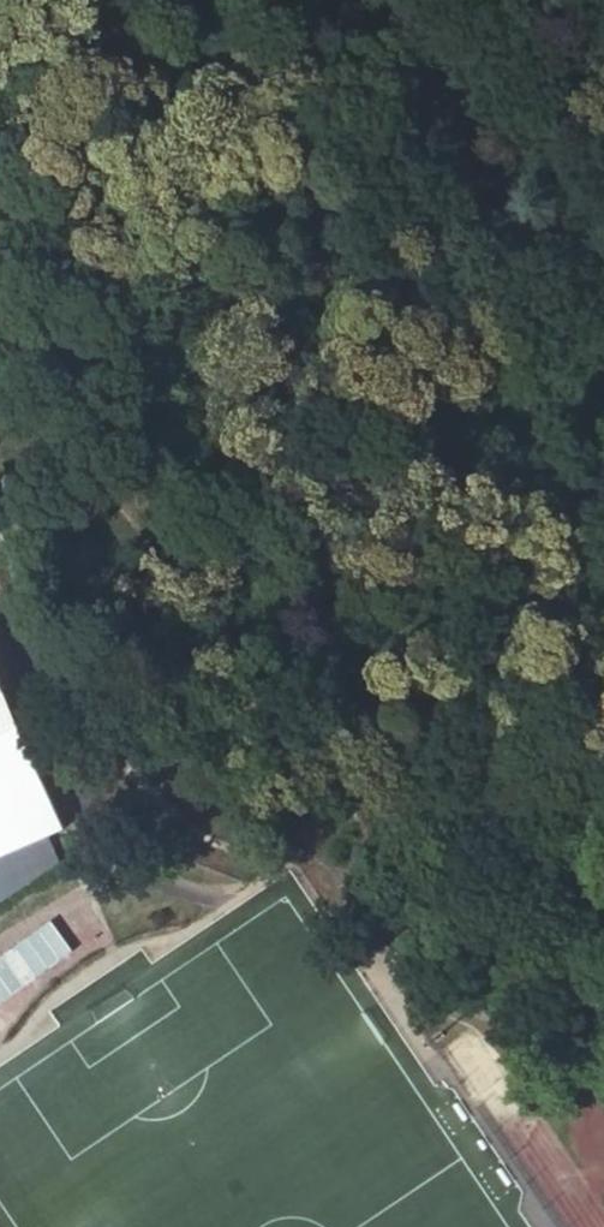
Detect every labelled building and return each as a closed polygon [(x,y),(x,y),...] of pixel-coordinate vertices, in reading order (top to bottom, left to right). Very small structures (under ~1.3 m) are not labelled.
[(46,839),(65,831),(0,681),(0,859),(46,839)] [(3,900),(57,866),(46,839),(0,859),(0,901),(3,900)]
